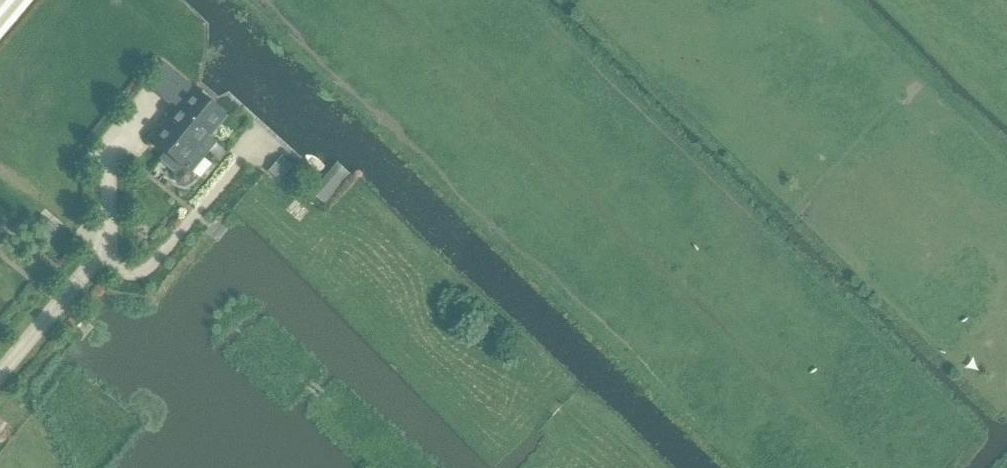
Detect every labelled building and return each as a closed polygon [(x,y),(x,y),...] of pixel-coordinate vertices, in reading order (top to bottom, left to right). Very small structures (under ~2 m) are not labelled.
[(33,0),(0,0),(0,40),(33,0)] [(161,62),(143,84),(173,109),(148,140),(163,153),(158,160),(173,173),(172,178),(175,185),(183,188),(191,184),(192,176),(191,173),(208,151),(202,146),(226,117),(209,103),(209,102),(207,104),(207,105),(192,92),(194,90),(193,90),(191,88),(161,62)]
